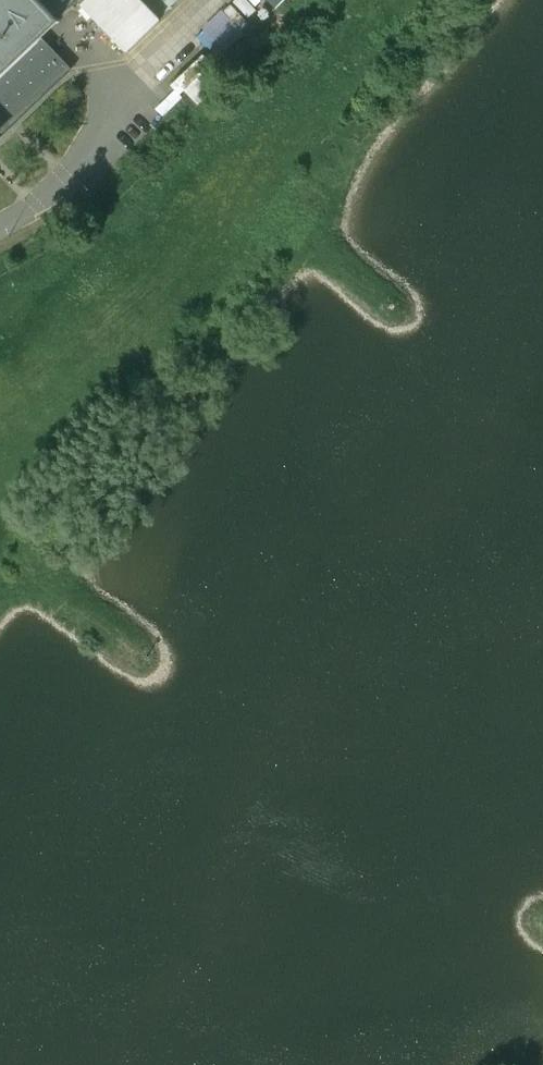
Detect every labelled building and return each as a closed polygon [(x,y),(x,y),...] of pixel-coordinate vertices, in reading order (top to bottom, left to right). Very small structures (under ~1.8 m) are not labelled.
[(73,70),(43,38),(60,21),(59,20),(80,0),(0,0),(0,140),(73,70)] [(127,52),(161,20),(142,0),(86,0),(81,5),(127,52)] [(163,15),(179,0),(149,0),(163,15)] [(186,90),(198,77),(212,64),(203,55),(171,85),(180,95),(186,90)]
